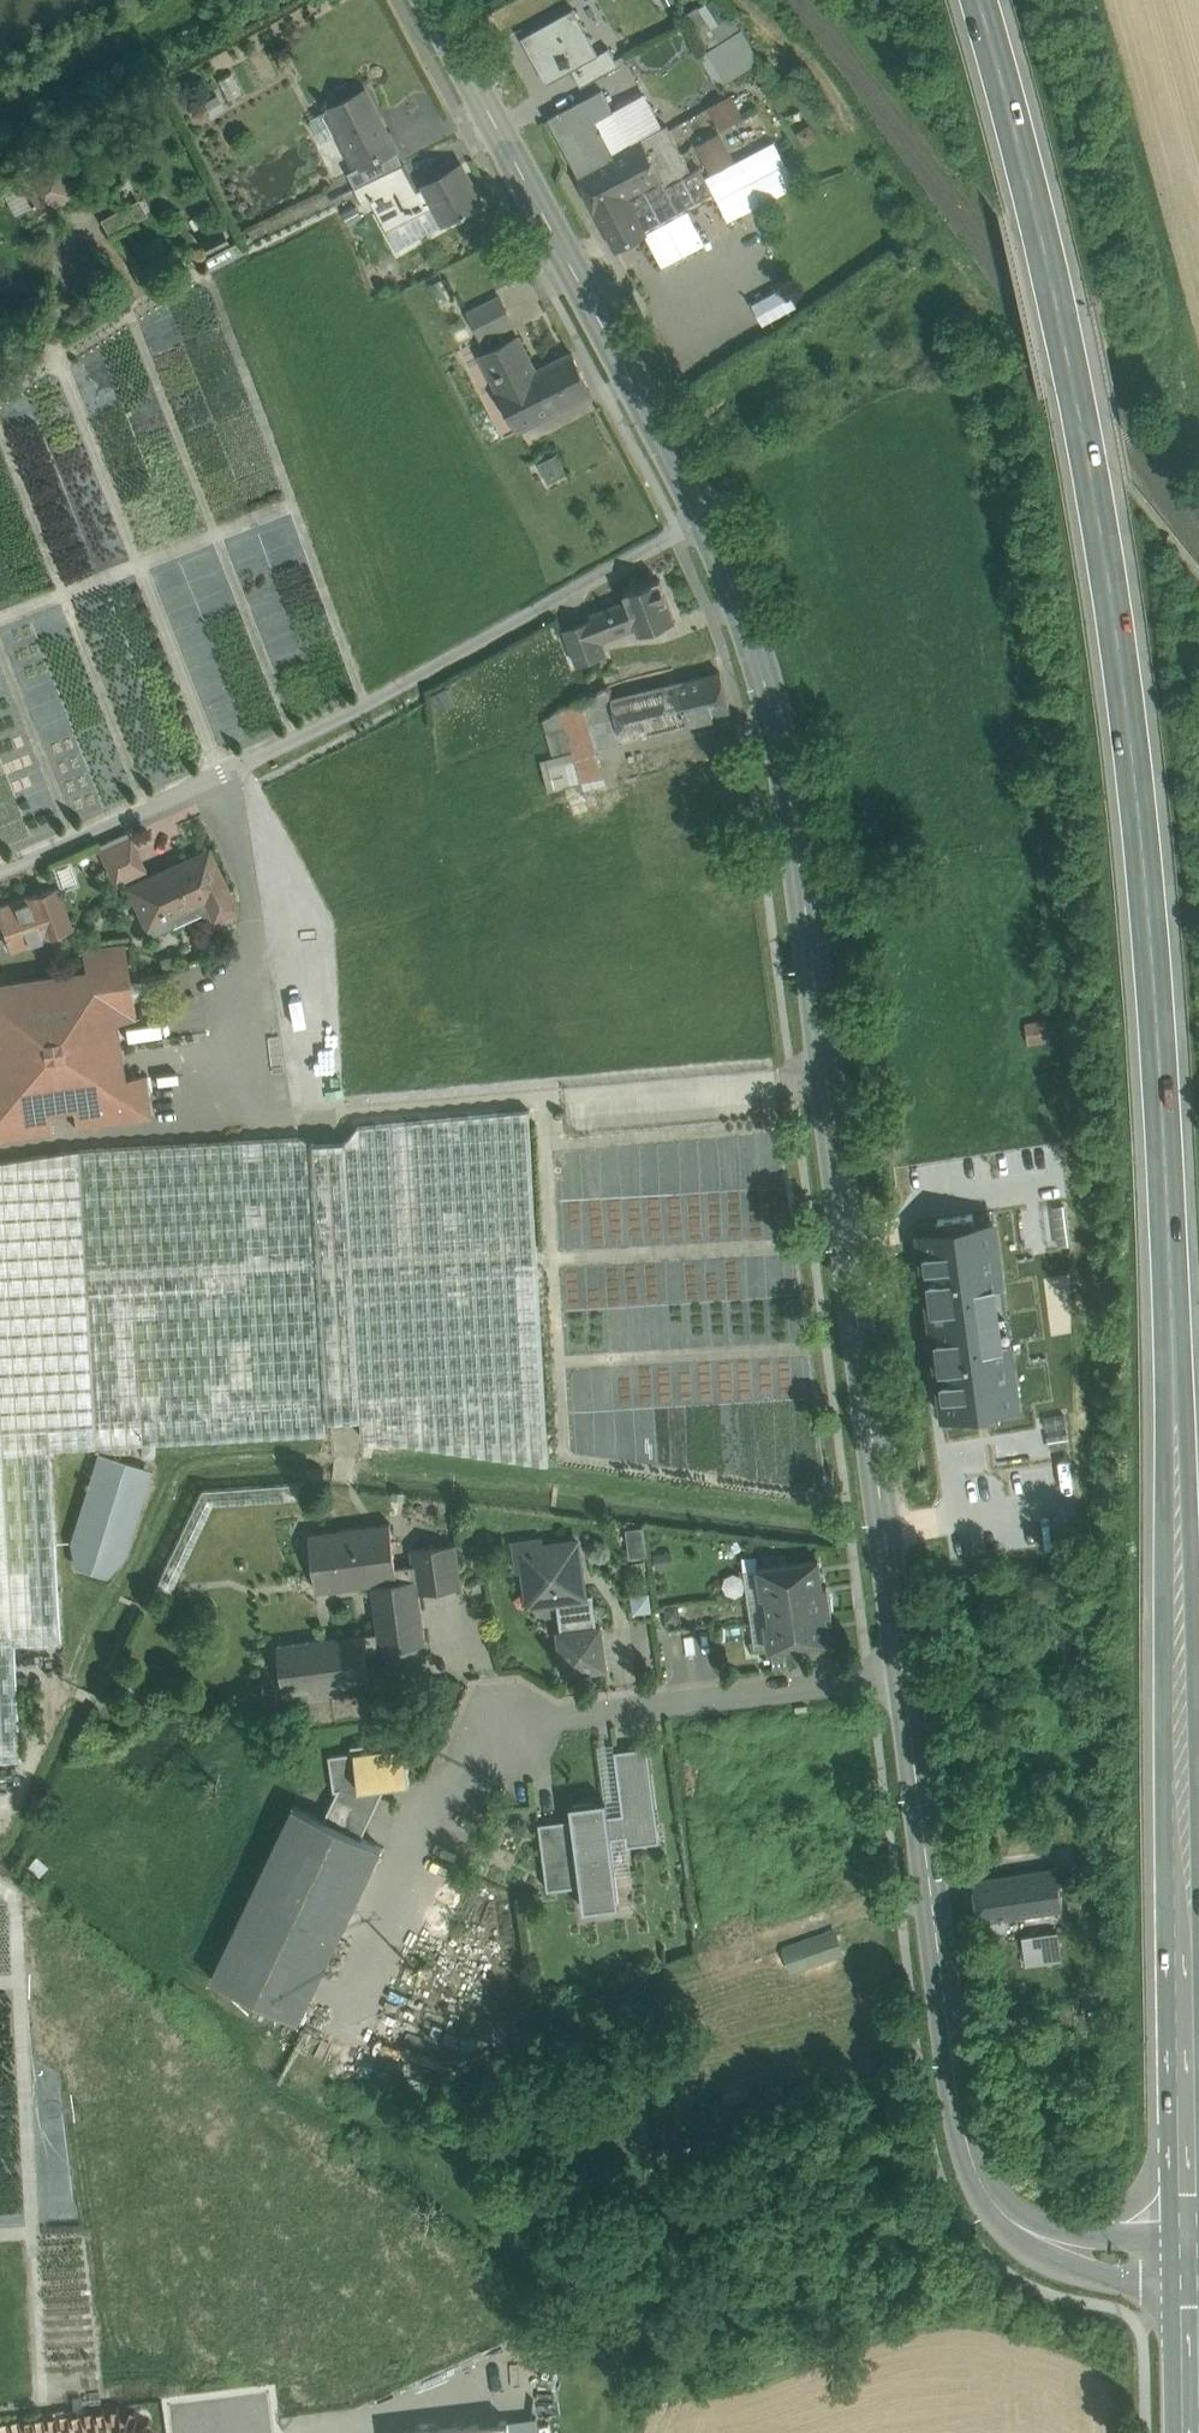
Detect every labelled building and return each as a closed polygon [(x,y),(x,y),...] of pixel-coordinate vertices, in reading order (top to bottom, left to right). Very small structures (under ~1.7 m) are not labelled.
[(699,49),(713,81),(752,65),(725,0),(706,0),(689,7),(705,46),(699,49)] [(516,50),(512,51),(542,112),(574,97),(569,86),(615,63),(606,44),(593,50),(572,6),(517,33),(529,56),(521,60),(516,50)] [(613,110),(602,89),(584,99),(595,120),(613,110)] [(365,90),(330,109),(359,167),(360,168),(396,149),(365,90)] [(729,91),(705,103),(716,126),(741,115),(729,91)] [(595,120),(584,99),(548,118),(599,215),(627,200),(662,182),(663,181),(655,166),(640,139),(613,154),(595,120)] [(667,125),(640,139),(655,166),(681,152),(667,125)] [(396,149),(360,168),(359,167),(347,172),(355,187),(403,164),(396,149)] [(681,152),(655,166),(663,181),(662,182),(665,187),(692,173),(681,152)] [(23,182),(22,183),(34,204),(38,212),(72,194),(56,164),(23,182)] [(403,164),(355,187),(362,201),(370,198),(369,196),(410,176),(403,164)] [(417,189),(377,211),(385,227),(432,201),(444,222),(481,202),(461,164),(417,189)] [(410,176),(369,196),(370,198),(377,211),(417,189),(410,176)] [(21,179),(3,188),(15,211),(31,203),(32,205),(34,204),(22,183),(23,182),(21,179)] [(112,233),(147,217),(137,196),(103,213),(112,233)] [(627,200),(599,215),(617,247),(644,233),(627,200)] [(499,296),(468,313),(481,339),(513,323),(499,296)] [(535,371),(517,336),(482,354),(520,429),(592,392),(572,353),(535,371)] [(538,459),(544,479),(563,473),(556,453),(538,459)] [(660,579),(624,593),(627,600),(637,627),(639,634),(675,620),(660,579)] [(627,600),(590,614),(592,618),(601,641),(601,640),(637,627),(627,600)] [(592,618),(563,629),(577,665),(606,654),(601,640),(601,641),(592,618)] [(720,671),(677,682),(687,723),(688,723),(731,712),(720,671)] [(677,682),(612,698),(623,739),(687,723),(677,682)] [(609,687),(584,700),(596,746),(623,739),(612,698),(609,687)] [(584,700),(583,698),(563,709),(573,750),(582,781),(604,776),(596,746),(584,700)] [(563,709),(543,719),(552,756),(573,750),(563,709)] [(572,752),(540,760),(548,790),(580,782),(572,752)] [(130,838),(101,851),(115,882),(144,869),(130,838)] [(208,847),(127,885),(149,934),(172,923),(168,915),(204,898),(213,917),(236,907),(208,847)] [(0,907),(0,921),(7,941),(11,950),(72,927),(57,886),(0,907)] [(124,943),(81,950),(85,970),(105,967),(114,1021),(135,1018),(124,943)] [(0,983),(0,1118),(49,1111),(73,1107),(125,1099),(122,1077),(114,1021),(105,967),(85,970),(0,983)] [(1054,1022),(1025,1027),(1029,1049),(1058,1044),(1054,1022)] [(144,1074),(122,1077),(125,1099),(73,1107),(76,1128),(150,1117),(144,1074)] [(530,1110),(359,1126),(346,1141),(361,1418),(362,1436),(549,1464),(530,1110)] [(0,1118),(0,1139),(52,1131),(49,1111),(0,1118)] [(78,1149),(0,1162),(0,1430),(46,1428),(47,1448),(327,1433),(326,1420),(310,1143),(303,1137),(78,1149)] [(346,1141),(310,1143),(326,1420),(361,1418),(346,1141)] [(1028,1185),(1030,1213),(1068,1211),(1066,1183),(1028,1185)] [(939,1230),(920,1232),(925,1268),(929,1268),(930,1281),(926,1281),(931,1325),(1006,1315),(1006,1313),(998,1314),(995,1288),(1002,1288),(994,1223),(975,1225),(973,1216),(937,1220),(939,1230)] [(944,1381),(939,1381),(944,1418),(963,1415),(964,1425),(1000,1420),(999,1410),(1018,1408),(1010,1343),(1002,1344),(999,1318),(1006,1317),(1006,1315),(931,1325),(937,1369),(942,1368),(944,1381)] [(141,1496),(143,1486),(141,1476),(135,1468),(126,1462),(116,1461),(106,1463),(98,1468),(92,1477),(90,1487),(93,1497),(98,1505),(107,1511),(117,1513),(127,1511),(135,1505),(141,1496)] [(134,1555),(136,1545),(134,1535),(128,1527),(120,1521),(110,1520),(100,1522),(91,1527),(86,1536),(84,1546),(86,1556),(92,1564),(100,1570),(110,1572),(120,1570),(129,1564),(134,1555)] [(390,1522),(309,1532),(317,1589),(372,1583),(415,1577),(413,1563),(396,1565),(390,1522)] [(579,1542),(544,1546),(543,1538),(515,1542),(518,1570),(526,1569),(531,1604),(557,1600),(586,1597),(586,1594),(579,1542)] [(456,1543),(411,1548),(413,1563),(415,1577),(417,1577),(419,1591),(462,1585),(456,1543)] [(819,1557),(758,1566),(762,1594),(767,1593),(767,1592),(823,1585),(823,1583),(819,1557)] [(415,1577),(372,1583),(378,1631),(380,1647),(387,1647),(389,1653),(393,1657),(399,1660),(405,1660),(411,1658),(415,1654),(418,1649),(419,1643),(425,1642),(419,1591),(417,1577),(415,1577)] [(823,1585),(767,1592),(767,1593),(770,1618),(771,1619),(827,1611),(827,1612),(831,1611),(831,1607),(833,1607),(832,1597),(829,1598),(827,1583),(823,1583),(823,1585)] [(586,1597),(557,1600),(561,1631),(597,1627),(593,1593),(586,1594),(586,1597)] [(665,1604),(667,1614),(681,1611),(683,1618),(708,1612),(704,1595),(665,1604)] [(827,1611),(771,1619),(770,1618),(766,1619),(770,1647),(830,1639),(827,1612),(827,1611)] [(561,1631),(559,1632),(564,1673),(605,1668),(600,1626),(597,1627),(561,1631)] [(378,1631),(278,1644),(284,1692),(370,1681),(366,1649),(380,1647),(378,1631)] [(385,1739),(351,1743),(352,1746),(354,1745),(355,1750),(360,1786),(387,1782),(411,1779),(406,1743),(384,1746),(383,1741),(385,1741),(385,1739)] [(648,1745),(615,1749),(618,1776),(634,1774),(634,1778),(652,1775),(648,1745)] [(387,1782),(360,1786),(355,1750),(329,1754),(334,1789),(338,1789),(324,1818),(362,1836),(387,1782)] [(634,1778),(634,1774),(618,1776),(623,1811),(626,1835),(627,1844),(660,1840),(652,1775),(634,1778)] [(606,1798),(571,1803),(572,1817),(555,1820),(558,1848),(543,1850),(548,1888),(581,1884),(584,1908),(620,1903),(611,1836),(626,1835),(623,1811),(608,1813),(606,1798)] [(324,1818),(294,1804),(211,1979),(299,2020),(382,1846),(362,1836),(324,1818)] [(555,1820),(539,1822),(543,1850),(558,1848),(555,1820)] [(1056,1869),(973,1881),(979,1922),(985,1921),(987,1935),(1007,1932),(1006,1918),(1062,1910),(1056,1869)] [(836,1929),(779,1940),(785,1966),(841,1954),(836,1929)] [(1058,1933),(1022,1937),(1025,1965),(1061,1961),(1058,1933)] [(397,2432),(510,2432),(509,2419),(397,2432)]
